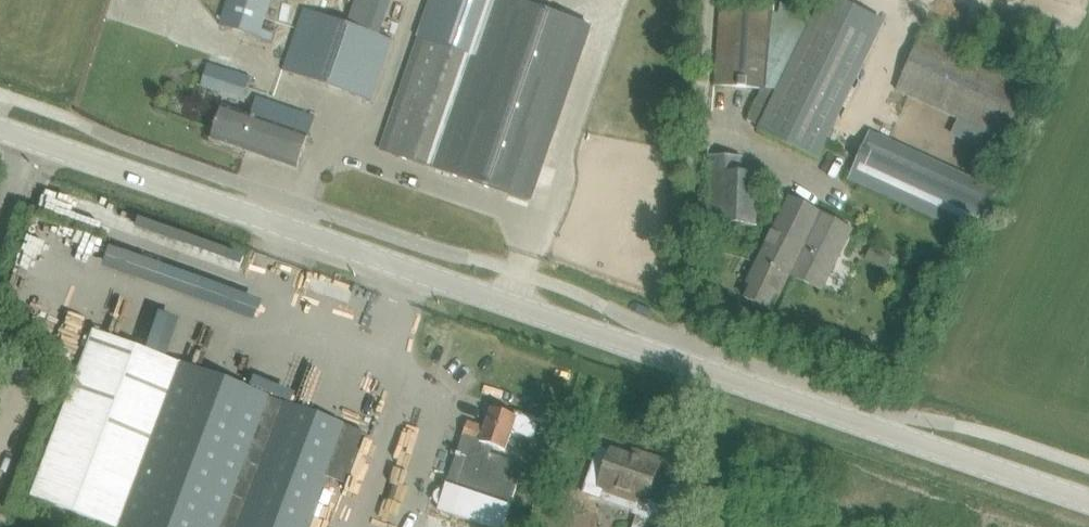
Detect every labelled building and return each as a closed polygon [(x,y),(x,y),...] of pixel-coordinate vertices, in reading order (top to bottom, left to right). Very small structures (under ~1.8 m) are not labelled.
[(256,34),(273,39),(275,33),(258,28),(267,0),(229,0),(222,23),(256,34)] [(383,150),(381,150),(529,201),(590,26),(515,0),(433,0),(420,38),(421,39),(383,150)] [(761,126),(814,16),(779,0),(776,0),(774,7),(767,92),(762,91),(749,120),(761,126)] [(714,88),(762,91),(767,92),(774,7),(721,2),(714,88)] [(814,16),(761,126),(759,130),(766,134),(806,154),(820,161),(880,35),(818,6),(814,16)] [(305,10),(291,50),(284,71),(372,101),(393,40),(305,10)] [(898,94),(1008,141),(1031,86),(921,39),(898,94)] [(208,64),(202,86),(245,99),(251,77),(208,64)] [(250,116),(239,149),(298,169),(316,118),(257,98),(250,116)] [(211,140),(239,149),(250,116),(223,106),(211,140)] [(849,179),(977,239),(999,191),(871,131),(849,179)] [(741,157),(729,156),(708,155),(704,225),(755,227),(756,205),(758,173),(740,172),(741,157)] [(791,274),(821,215),(789,199),(758,263),(748,283),(752,285),(746,298),(767,309),(776,292),(780,294),(790,274),(791,274)] [(852,230),(821,215),(791,274),(822,290),(832,270),(852,230)] [(874,245),(868,259),(886,267),(892,254),(874,245)] [(24,319),(28,308),(18,304),(14,315),(24,319)] [(82,357),(29,497),(110,526),(309,526),(326,480),(345,487),(365,434),(92,331),(82,357)] [(488,526),(504,526),(525,465),(491,453),(493,447),(506,451),(512,432),(534,439),(540,420),(515,411),(513,416),(492,408),(486,428),(469,422),(461,442),(458,452),(453,451),(452,454),(457,456),(438,510),(488,526)] [(633,513),(639,515),(649,518),(650,518),(660,521),(665,508),(647,502),(662,461),(642,454),(640,460),(611,450),(611,451),(599,447),(583,493),(592,496),(592,495),(600,498),(602,494),(606,483),(629,491),(627,496),(638,500),(633,513)] [(646,526),(677,526),(660,521),(650,518),(646,526)]
